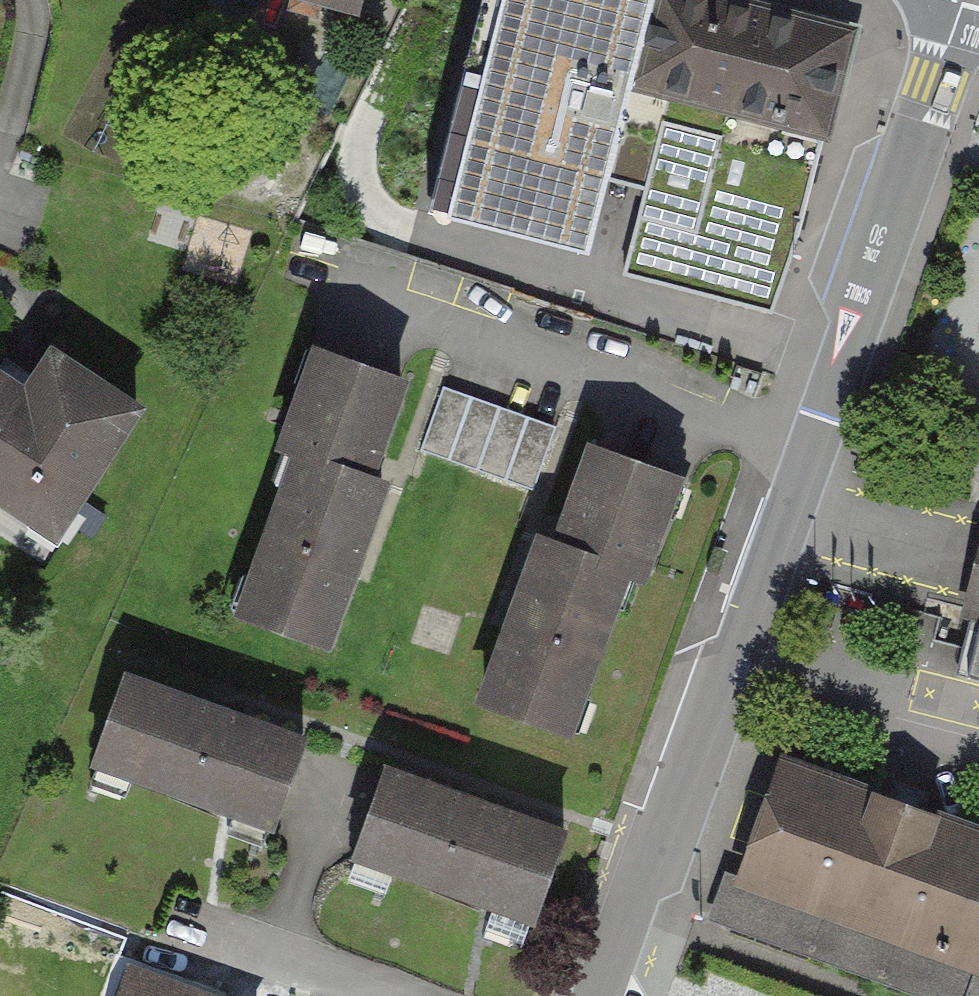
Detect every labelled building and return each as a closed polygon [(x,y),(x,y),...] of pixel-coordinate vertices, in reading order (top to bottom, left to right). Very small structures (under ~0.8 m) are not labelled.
[(368,8),(370,0),(334,0),(368,8)] [(649,0),(481,0),(428,207),(587,247),(629,79),(649,0)] [(793,0),(649,0),(629,79),(668,89),(622,269),(779,308),(853,15),(793,0)] [(263,451),(369,484),(401,379),(295,347),(263,451)] [(0,367),(0,530),(75,572),(145,447),(0,367)] [(443,382),(419,447),(535,488),(558,423),(443,382)] [(594,434),(556,546),(667,584),(705,472),(594,434)] [(391,494),(284,460),(231,627),(338,661),(391,494)] [(958,613),(965,615),(952,671),(978,678),(978,528),(958,613)] [(584,741),(637,574),(522,537),(469,704),(584,741)] [(312,733),(137,674),(95,799),(269,857),(312,733)] [(775,753),(714,926),(917,995),(978,995),(978,824),(775,753)] [(519,955),(565,837),(386,768),(340,885),(519,955)] [(118,971),(110,995),(193,995),(118,971)]
